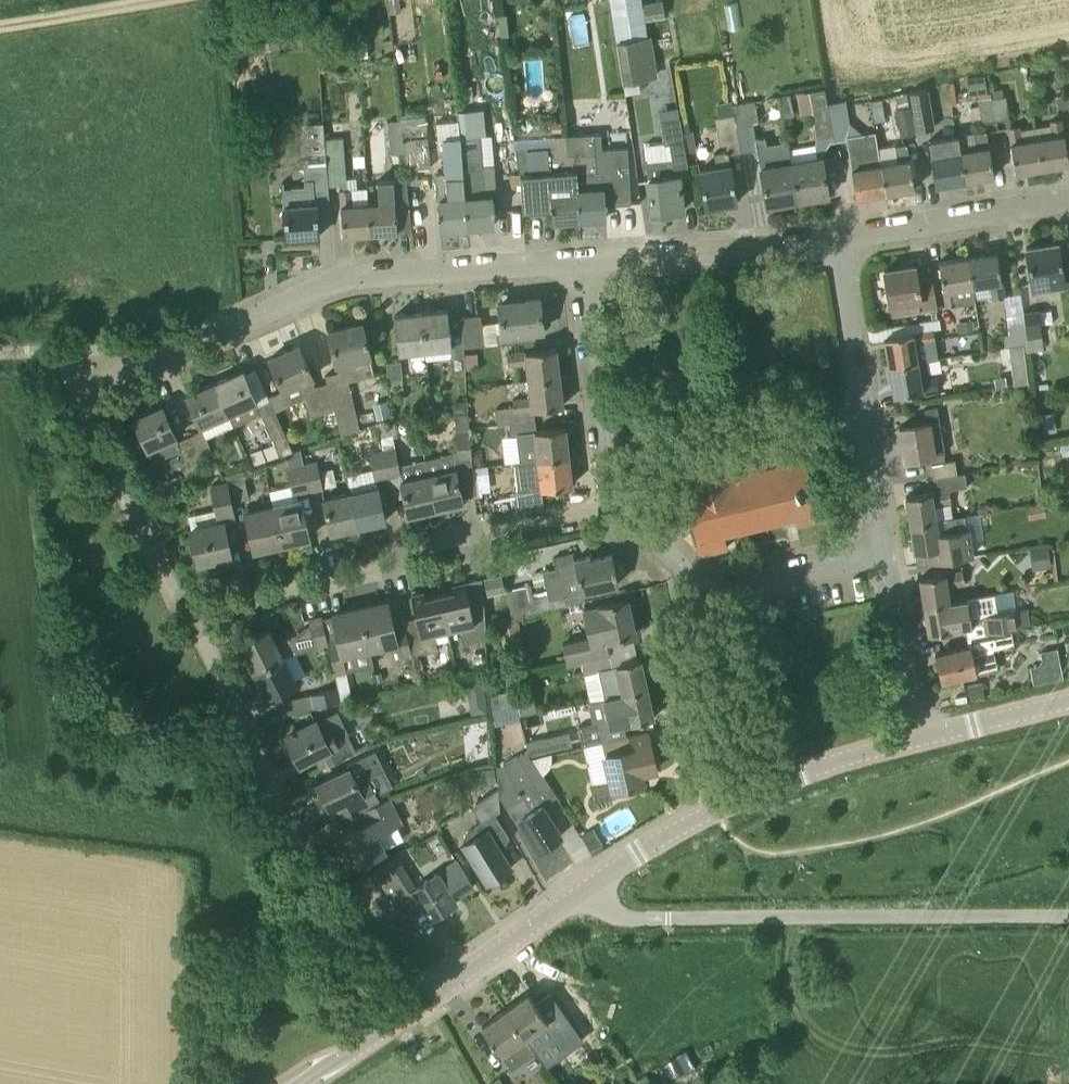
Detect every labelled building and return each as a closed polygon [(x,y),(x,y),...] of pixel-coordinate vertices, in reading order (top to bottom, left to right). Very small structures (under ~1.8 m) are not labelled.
[(661,0),(660,0),(642,3),(641,0),(610,0),(623,80),(639,78),(655,75),(651,45),(650,35),(648,35),(646,19),(663,16),(661,0)] [(238,32),(228,34),(229,45),(240,44),(238,32)] [(391,39),(383,40),(384,52),(393,51),(391,39)] [(1064,66),(1063,57),(1062,54),(1050,56),(1051,59),(1052,68),(1064,66)] [(501,83),(500,70),(491,71),(492,84),(501,83)] [(966,79),(969,96),(988,93),(985,76),(966,79)] [(833,136),(829,115),(828,108),(827,108),(824,88),(809,91),(818,139),(833,136)] [(909,93),(911,105),(915,130),(935,127),(928,89),(909,93)] [(780,95),(784,118),(794,116),(790,93),(780,95)] [(459,131),(488,130),(486,94),(458,95),(459,131)] [(1068,94),(1056,95),(1057,107),(1068,105),(1068,96),(1068,94)] [(992,98),(995,120),(1009,118),(1005,96),(992,98)] [(982,122),(995,120),(992,98),(978,100),(982,122)] [(557,102),(548,100),(545,109),(555,112),(557,102)] [(735,125),(751,122),(756,121),(753,101),(733,104),(735,114),(735,125)] [(915,130),(911,105),(896,108),(901,134),(916,131),(915,130)] [(829,115),(833,136),(846,133),(842,112),(829,115)] [(735,125),(735,114),(714,117),(719,144),(724,143),(738,141),(735,125)] [(425,116),(401,118),(402,139),(404,162),(405,169),(430,166),(426,116),(425,116)] [(683,210),(679,175),(676,175),(675,168),(687,166),(685,152),(681,132),(679,117),(660,120),(664,144),(669,144),(671,157),(646,162),(648,178),(652,214),(683,210)] [(1053,135),(1037,138),(1042,168),(1068,163),(1061,117),(1050,119),(1053,135)] [(282,187),(284,206),(286,239),(318,237),(316,209),(329,208),(327,185),(324,138),(322,122),(306,123),(300,131),(304,184),(282,187)] [(756,149),(751,122),(735,125),(738,141),(740,152),(756,149)] [(1020,124),(1008,126),(1015,172),(1042,168),(1037,138),(1023,140),(1020,124)] [(681,132),(685,152),(695,150),(692,130),(681,132)] [(978,148),(960,150),(965,180),(994,176),(986,131),(975,132),(978,148)] [(875,132),(846,136),(856,198),(886,193),(881,164),(875,132)] [(971,133),(956,134),(957,147),(972,146),(971,133)] [(595,134),(566,136),(567,154),(568,159),(576,158),(577,185),(580,220),(580,219),(606,217),(603,171),(597,171),(595,134)] [(324,138),(327,185),(346,184),(342,136),(324,138)] [(555,146),(516,149),(518,175),(520,175),(522,210),(552,208),(553,221),(578,219),(579,220),(580,220),(577,185),(576,158),(568,159),(567,154),(566,136),(555,137),(555,146)] [(480,137),(460,138),(463,156),(466,198),(468,228),(468,226),(494,225),(491,167),(482,167),(480,137)] [(466,198),(463,156),(460,138),(441,140),(444,175),(435,176),(437,201),(438,201),(440,228),(466,226),(467,228),(468,228),(466,198)] [(940,138),(928,140),(936,185),(965,180),(960,150),(942,153),(940,138)] [(790,149),(792,162),(790,162),(796,200),(828,195),(821,157),(819,157),(817,144),(790,149)] [(898,161),(881,164),(886,193),(914,189),(907,144),(895,146),(898,161)] [(737,202),(728,154),(726,154),(726,150),(714,152),(716,167),(699,170),(706,208),(737,202)] [(790,162),(760,167),(767,205),(796,200),(790,162)] [(407,170),(407,184),(417,183),(416,170),(407,170)] [(410,227),(406,185),(405,178),(378,179),(380,203),(368,204),(370,233),(397,231),(397,228),(410,227)] [(367,188),(353,189),(339,190),(343,235),(370,233),(368,204),(367,188)] [(1058,242),(1026,247),(1032,286),(1065,281),(1058,242)] [(997,252),(969,257),(973,285),(990,282),(993,298),(1004,297),(1005,296),(1004,295),(997,252)] [(973,285),(969,257),(939,261),(947,306),(959,304),(956,288),(973,285)] [(891,315),(935,308),(930,275),(917,277),(915,265),(884,270),(891,315)] [(1027,337),(1024,311),(1020,292),(1004,295),(1005,296),(1004,297),(1012,345),(1022,343),(1028,342),(1027,337)] [(541,309),(540,299),(498,303),(502,334),(497,334),(498,343),(536,339),(535,330),(543,329),(543,326),(547,326),(550,322),(549,312),(545,309),(541,309)] [(421,312),(425,349),(448,347),(450,372),(466,370),(463,354),(463,347),(461,317),(448,319),(448,309),(421,312)] [(1037,309),(1024,311),(1027,337),(1042,335),(1037,309)] [(399,352),(411,351),(425,349),(421,312),(395,315),(399,352)] [(484,345),(480,315),(461,317),(463,347),(484,345)] [(958,333),(974,330),(972,320),(956,322),(958,333)] [(376,374),(370,354),(362,323),(328,331),(337,362),(339,371),(325,374),(327,382),(333,403),(335,409),(340,427),(342,434),(361,427),(350,381),(376,374)] [(933,329),(884,337),(889,365),(938,357),(933,329)] [(1022,343),(1012,345),(1009,345),(1011,362),(1025,361),(1022,343)] [(304,397),(309,416),(335,409),(333,403),(327,382),(315,385),(299,345),(270,358),(282,389),(268,395),(270,399),(275,411),(304,397)] [(527,364),(529,380),(560,376),(556,347),(506,353),(507,364),(527,364)] [(466,370),(478,369),(476,353),(463,354),(466,370)] [(889,365),(894,395),(937,388),(935,378),(948,376),(945,357),(938,358),(938,357),(889,365)] [(385,362),(388,379),(389,390),(404,388),(400,360),(385,362)] [(275,411),(270,399),(258,404),(243,370),(214,382),(227,413),(233,426),(262,413),(279,454),(292,450),(275,411)] [(495,408),(496,412),(497,424),(510,423),(535,420),(533,409),(563,405),(560,376),(529,380),(530,396),(512,398),(513,405),(495,408)] [(200,426),(227,413),(214,382),(186,394),(200,426)] [(453,407),(453,412),(468,411),(467,400),(455,401),(453,407)] [(377,406),(374,411),(376,420),(389,416),(386,404),(377,406)] [(205,468),(202,459),(191,434),(178,440),(162,405),(134,417),(153,461),(181,448),(188,464),(184,466),(188,476),(205,468)] [(928,423),(899,427),(904,459),(945,451),(938,406),(925,408),(928,423)] [(1057,427),(1055,411),(1042,413),(1044,429),(1057,427)] [(457,466),(428,473),(435,509),(463,503),(456,469),(472,466),(468,412),(453,413),(456,449),(457,466)] [(519,461),(525,460),(569,456),(565,427),(536,430),(535,420),(510,423),(512,435),(516,434),(519,461)] [(377,426),(379,437),(393,435),(398,434),(395,422),(377,426)] [(202,429),(191,434),(202,459),(213,454),(202,429)] [(663,467),(677,526),(689,523),(693,540),(695,540),(698,554),(727,547),(724,533),(736,530),(737,533),(739,533),(738,530),(751,527),(751,530),(753,529),(753,526),(765,523),(766,527),(768,526),(767,523),(779,520),(780,523),(782,523),(781,519),(794,516),(796,526),(798,526),(798,522),(817,518),(817,521),(820,521),(814,497),(818,496),(811,469),(807,470),(801,445),(778,450),(781,462),(768,466),(767,462),(751,466),(752,469),(739,473),(734,450),(695,459),(694,453),(697,452),(696,447),(692,448),(689,436),(668,441),(674,464),(663,467)] [(382,450),(387,476),(399,473),(397,465),(399,465),(395,447),(382,450)] [(375,479),(387,476),(382,450),(369,452),(375,479)] [(480,452),(471,452),(472,466),(482,465),(480,452)] [(572,485),(569,456),(525,460),(519,461),(515,461),(518,491),(572,485)] [(933,479),(965,474),(962,458),(930,463),(933,479)] [(318,461),(305,464),(310,490),(324,487),(318,461)] [(294,494),(310,490),(305,464),(288,468),(294,494)] [(225,477),(227,482),(231,502),(248,499),(243,473),(225,477)] [(435,509),(428,473),(400,479),(408,515),(435,509)] [(967,487),(965,474),(933,479),(935,491),(906,496),(910,524),(936,520),(934,504),(952,501),(950,489),(967,487)] [(236,523),(234,512),(231,502),(227,482),(211,486),(217,516),(223,514),(225,525),(236,523)] [(378,485),(351,491),(359,526),(386,520),(378,485)] [(351,491),(323,498),(331,533),(359,526),(351,491)] [(309,537),(301,500),(273,506),(282,544),(309,537)] [(1027,505),(1030,518),(1046,515),(1043,502),(1027,505)] [(282,544),(273,506),(245,512),(254,550),(282,544)] [(969,527),(938,532),(936,520),(910,524),(915,552),(939,548),(941,559),(973,554),(969,527)] [(223,521),(191,528),(199,562),(231,555),(223,521)] [(1050,563),(1048,548),(1031,551),(1033,566),(1050,563)] [(574,559),(575,563),(542,570),(548,598),(581,589),(618,583),(612,555),(591,559),(590,556),(574,559)] [(920,577),(924,605),(950,601),(947,585),(965,582),(963,571),(920,577)] [(501,575),(496,576),(485,579),(489,591),(504,588),(501,575)] [(454,591),(439,595),(447,628),(463,624),(466,640),(487,636),(484,598),(469,601),(465,583),(453,585),(454,591)] [(555,606),(583,600),(581,589),(548,598),(533,601),(531,585),(507,589),(512,615),(555,606)] [(434,630),(447,628),(439,595),(425,598),(424,592),(411,595),(416,616),(403,620),(411,654),(437,648),(434,630)] [(635,633),(627,598),(582,608),(588,635),(562,641),(566,660),(580,657),(609,651),(606,640),(635,633)] [(924,605),(928,633),(971,625),(966,598),(950,601),(924,605)] [(403,620),(393,622),(388,601),(361,607),(370,647),(397,641),(400,657),(411,654),(403,620)] [(337,634),(327,636),(329,647),(335,674),(347,671),(373,664),(370,647),(361,607),(333,614),(337,634)] [(979,616),(984,632),(1006,627),(1006,629),(1029,625),(1026,607),(979,616)] [(309,619),(310,622),(315,647),(316,649),(329,647),(327,636),(322,616),(309,619)] [(282,655),(315,647),(310,622),(292,636),(277,643),(269,628),(239,643),(253,670),(283,656),(282,655)] [(941,680),(961,675),(976,672),(976,671),(996,667),(992,649),(1010,645),(1006,629),(1006,627),(984,632),(967,636),(969,646),(935,653),(941,680)] [(609,651),(580,657),(589,699),(604,696),(647,687),(640,659),(612,665),(609,651)] [(253,670),(267,698),(273,695),(282,713),(341,701),(338,687),(285,699),(281,691),(297,684),(283,656),(253,670)] [(383,680),(382,672),(375,673),(377,681),(383,680)] [(510,678),(513,688),(514,693),(516,702),(519,715),(532,712),(527,690),(532,689),(528,674),(510,678)] [(467,680),(468,691),(474,693),(485,692),(484,678),(467,680)] [(982,690),(984,698),(985,698),(982,681),(966,684),(967,694),(982,690)] [(338,687),(341,701),(352,698),(349,684),(338,687)] [(604,696),(608,712),(611,726),(601,728),(604,740),(601,741),(627,735),(624,724),(629,723),(653,718),(647,687),(604,696)] [(516,702),(514,693),(513,688),(495,692),(498,706),(516,702)] [(316,721),(286,735),(299,763),(315,755),(322,766),(353,752),(344,735),(334,739),(328,728),(321,732),(316,721)] [(610,781),(592,786),(595,800),(615,795),(614,790),(643,784),(641,772),(656,768),(648,731),(627,735),(601,741),(605,755),(610,781)] [(547,736),(526,741),(529,754),(550,750),(547,736)] [(498,787),(501,792),(518,820),(521,818),(539,849),(542,847),(544,849),(553,843),(552,841),(561,835),(543,805),(556,797),(525,750),(496,765),(498,787)] [(366,809),(382,800),(368,771),(355,778),(349,767),(318,783),(325,798),(319,801),(325,813),(341,805),(347,817),(366,808),(366,809)] [(496,782),(495,768),(478,769),(479,783),(496,782)] [(509,837),(494,813),(499,810),(497,788),(470,805),(481,821),(475,825),(475,826),(467,831),(464,834),(463,838),(464,843),(463,844),(487,882),(512,867),(498,845),(509,837)] [(366,809),(371,820),(336,837),(350,866),(385,849),(378,835),(402,823),(390,797),(382,800),(366,809)] [(582,836),(592,850),(603,843),(593,828),(582,836)] [(414,887),(404,872),(394,855),(374,868),(404,916),(423,904),(431,918),(456,902),(453,897),(471,885),(472,886),(473,886),(457,861),(414,887)] [(505,1009),(536,1053),(538,1055),(569,1034),(555,1014),(547,1020),(528,993),(505,1009)] [(505,1009),(482,1026),(513,1069),(536,1053),(505,1009)] [(489,1083),(490,1083),(504,1083),(499,1076),(489,1083)]
